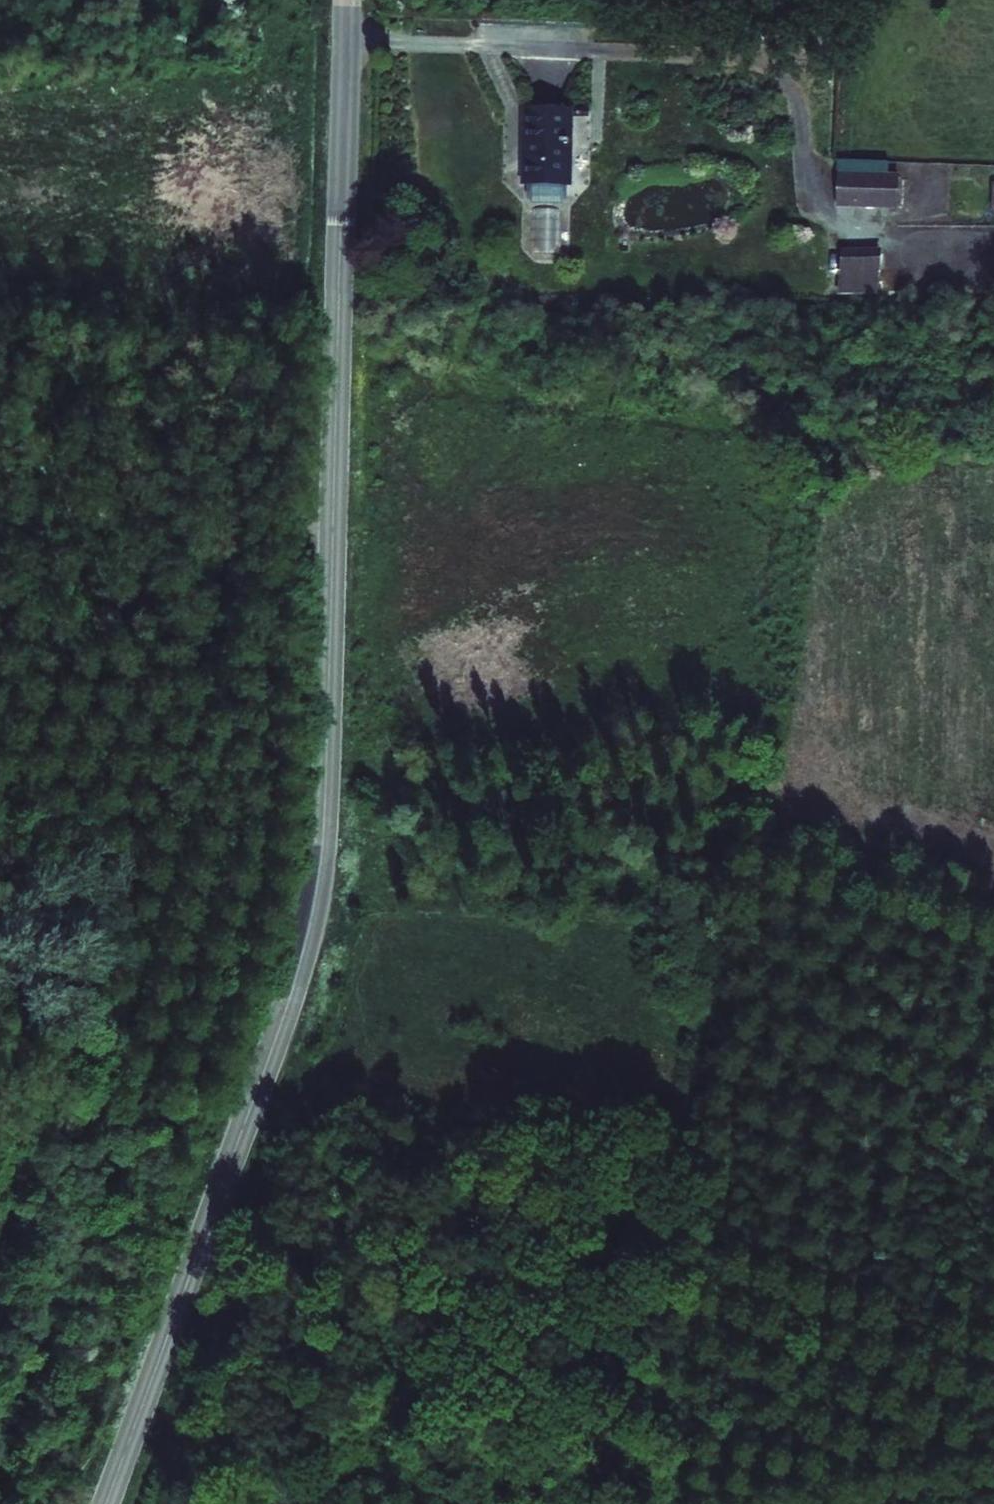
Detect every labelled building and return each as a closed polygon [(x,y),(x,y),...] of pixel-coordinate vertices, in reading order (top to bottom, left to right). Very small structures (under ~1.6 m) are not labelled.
[(509,105),(507,182),(573,185),(575,110),(509,105)] [(902,177),(842,173),(838,206),(902,207),(902,177)] [(883,250),(842,248),(840,293),(879,291),(883,250)]
